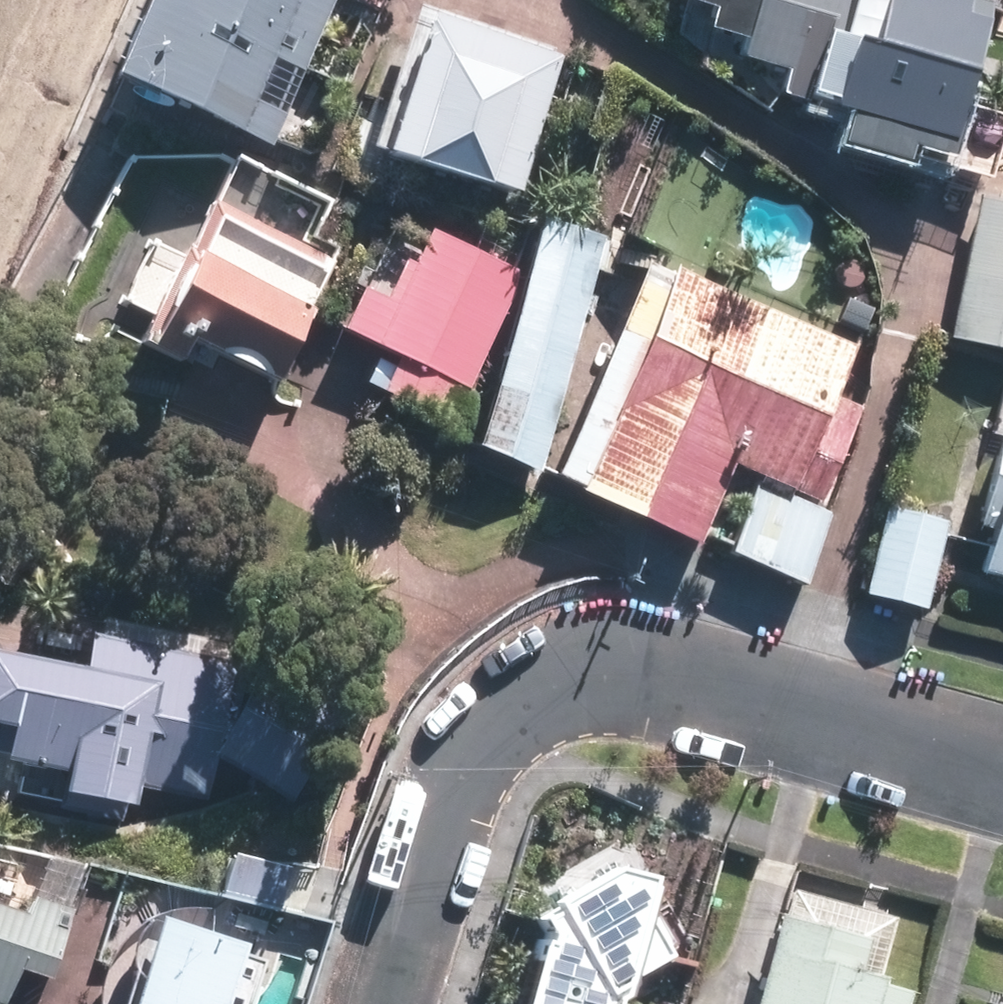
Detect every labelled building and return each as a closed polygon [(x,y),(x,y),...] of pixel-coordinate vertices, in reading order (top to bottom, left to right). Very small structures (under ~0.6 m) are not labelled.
[(332,0),(146,0),(111,84),(269,150),(332,0)] [(949,150),(993,1),(989,0),(703,0),(716,4),(711,23),(750,34),(743,54),(787,67),(780,92),(810,100),(812,94),(856,107),(852,123),(949,150)] [(520,190),(560,54),(428,15),(387,150),(520,190)] [(695,279),(730,198),(651,164),(620,236),(659,253),(654,264),(674,272),(672,278),(647,267),(559,470),(582,481),(581,487),(703,539),(737,461),(825,498),(863,407),(837,396),(857,348),(695,279)] [(336,254),(221,193),(189,252),(160,236),(128,297),(157,312),(146,332),(190,357),(202,332),(282,375),(322,303),(312,298),(336,254)] [(953,335),(1002,345),(1002,199),(981,195),(953,335)] [(380,387),(449,419),(521,269),(428,225),(412,259),(402,254),(385,292),(360,281),(339,325),(397,352),(380,387)] [(545,227),(483,446),(545,473),(608,244),(545,227)] [(1002,578),(1002,426),(976,528),(992,532),(982,572),(1002,578)] [(830,515),(760,484),(731,551),(802,582),(830,515)] [(871,592),(926,608),(950,523),(895,507),(871,592)] [(291,669),(245,661),(127,638),(96,633),(91,663),(18,648),(0,645),(0,719),(7,721),(1,754),(63,766),(59,788),(140,808),(145,788),(211,801),(220,756),(243,771),(306,801),(312,791),(355,700),(291,669)] [(684,873),(539,832),(489,1003),(646,1003),(684,873)] [(234,886),(290,900),(301,857),(244,843),(234,886)] [(20,968),(49,977),(73,902),(36,891),(34,890),(28,910),(0,901),(0,1003),(1,1003),(20,968)] [(154,905),(149,918),(142,917),(113,1003),(246,1003),(251,988),(241,985),(252,950),(237,944),(240,933),(154,905)] [(883,980),(852,972),(861,940),(773,916),(750,1003),(876,1003),(883,980)]
